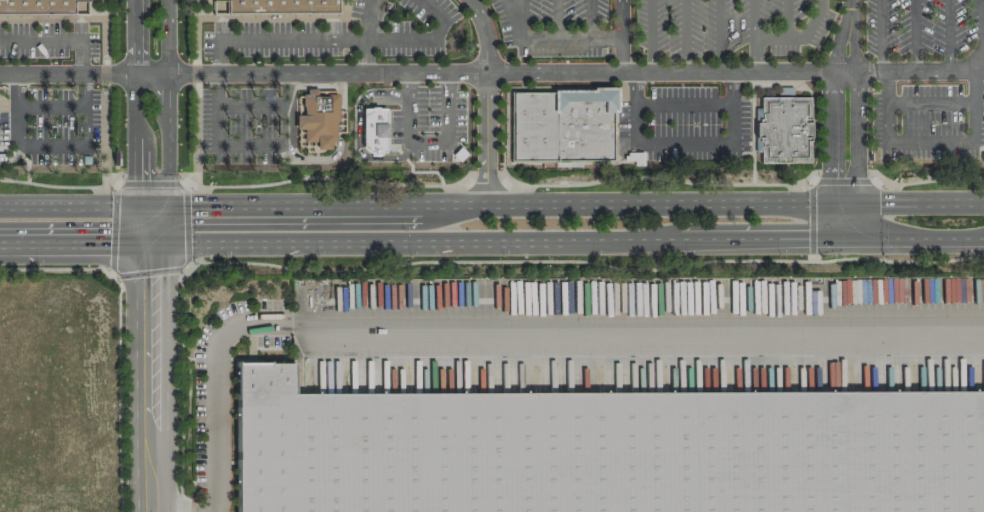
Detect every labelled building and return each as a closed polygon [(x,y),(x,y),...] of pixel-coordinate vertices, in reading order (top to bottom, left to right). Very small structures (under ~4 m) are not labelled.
[(74,16),(0,15),(0,0),(74,0),(74,16)] [(231,13),(231,0),(336,0),(336,12),(231,13)] [(337,94),(325,93),(316,93),(316,89),(306,88),(307,93),(301,93),(302,113),(294,114),(296,129),(304,128),(303,141),(316,141),(317,149),(329,148),(329,141),(336,139),(337,94)] [(512,158),(509,91),(556,92),(592,91),(614,89),(611,159),(512,158)] [(761,97),(809,98),(808,163),(765,166),(757,158),(752,123),(761,120),(761,97)] [(384,109),(384,151),(368,151),(361,146),(361,109),(384,109)] [(235,511),(983,511),(983,391),(291,394),(291,363),(234,363),(235,511)]
